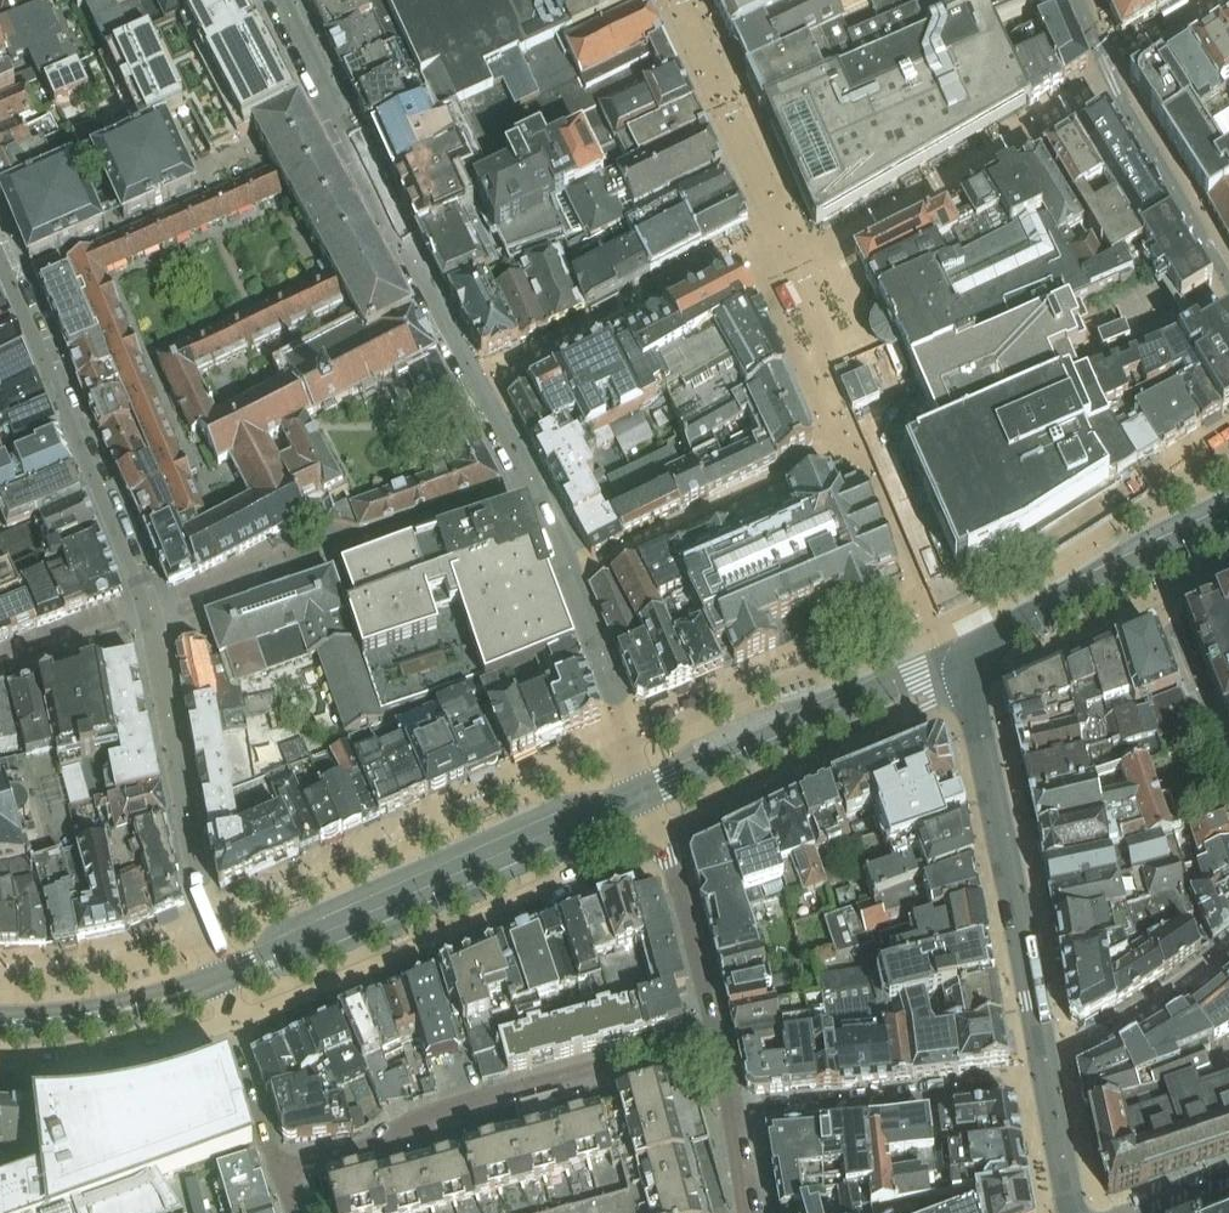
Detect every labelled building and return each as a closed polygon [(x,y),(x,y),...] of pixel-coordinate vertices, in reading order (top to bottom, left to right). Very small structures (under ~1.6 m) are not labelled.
[(1,22),(25,10),(21,0),(0,0),(0,20),(1,22)] [(77,11),(100,0),(72,0),(77,11)] [(140,10),(138,6),(118,15),(110,0),(100,0),(77,11),(78,12),(88,8),(108,54),(227,0),(161,0),(140,10)] [(105,55),(139,130),(187,109),(209,151),(253,129),(290,111),(298,107),(299,106),(283,75),(244,0),(227,0),(108,54),(105,55)] [(118,15),(138,6),(140,10),(161,0),(110,0),(118,15)] [(326,37),(368,18),(385,53),(400,45),(412,69),(427,101),(437,123),(459,110),(493,95),(484,76),(642,1),(642,0),(308,0),(326,37)] [(813,0),(728,0),(715,6),(731,40),(740,36),(813,0)] [(756,70),(844,27),(830,0),(813,0),(740,36),(739,37),(732,40),(747,74),(756,70)] [(844,27),(852,42),(903,19),(896,0),(830,0),(844,27)] [(913,14),(923,37),(982,10),(976,0),(931,0),(934,6),(913,14)] [(982,10),(993,31),(1017,21),(1021,30),(1030,26),(1030,17),(1027,10),(1050,0),(976,0),(982,10)] [(1061,86),(1063,85),(1064,86),(1087,68),(1058,0),(1050,0),(1027,10),(1030,17),(1030,26),(1032,31),(1036,29),(1061,86)] [(1121,37),(1156,16),(1151,8),(1152,7),(1149,0),(1105,0),(1121,37)] [(1152,7),(1157,15),(1182,0),(1149,0),(1152,7)] [(484,76),(493,95),(502,91),(513,113),(661,42),(645,8),(643,10),(640,5),(643,3),(642,1),(484,76)] [(0,27),(0,63),(7,59),(10,67),(28,59),(38,82),(66,68),(56,47),(62,44),(45,8),(0,27)] [(1030,106),(1029,104),(1015,73),(993,31),(982,10),(923,37),(763,109),(790,170),(816,231),(973,139),(1030,106)] [(844,27),(756,70),(748,75),(763,109),(923,37),(913,14),(903,19),(852,42),(844,27)] [(1223,33),(1228,44),(1228,17),(1219,24),(1224,32),(1223,33)] [(368,18),(326,37),(344,73),(385,53),(368,18)] [(1029,104),(1030,106),(1061,86),(1036,29),(1032,31),(1030,26),(1021,30),(1017,21),(993,31),(1015,73),(1029,104)] [(1223,33),(1218,25),(1190,45),(1195,53),(1228,108),(1228,44),(1223,33)] [(493,95),(459,110),(485,165),(530,144),(537,141),(677,75),(661,42),(513,113),(502,91),(493,95)] [(385,53),(344,73),(355,96),(412,69),(400,45),(385,53)] [(1228,173),(1228,108),(1195,53),(1189,45),(1161,64),(1166,71),(1165,72),(1194,118),(1228,173)] [(1132,84),(1165,136),(1194,118),(1165,72),(1160,64),(1153,69),(1154,71),(1132,84)] [(360,108),(369,127),(427,101),(412,69),(355,96),(359,105),(368,101),(369,104),(360,108)] [(44,85),(53,109),(87,95),(76,70),(44,85)] [(677,75),(537,141),(543,154),(578,137),(580,141),(590,161),(694,110),(677,75)] [(15,93),(10,79),(2,82),(0,78),(0,100),(15,93)] [(40,115),(28,92),(0,104),(0,133),(40,115)] [(290,112),(290,111),(253,129),(272,168),(287,194),(325,262),(347,305),(357,322),(366,340),(412,314),(369,237),(371,236),(343,184),(341,185),(298,107),(290,112)] [(427,107),(371,132),(393,181),(404,205),(451,184),(450,182),(472,171),(451,124),(438,130),(427,107)] [(694,110),(590,161),(600,183),(704,133),(694,110)] [(1081,140),(1080,140),(1132,231),(1136,229),(1166,210),(1160,199),(1159,197),(1160,197),(1159,195),(1158,196),(1151,186),(1152,185),(1151,183),(1151,184),(1150,182),(1149,182),(1138,165),(1139,164),(1106,111),(1075,132),(1081,140)] [(1208,203),(1228,190),(1228,173),(1194,118),(1165,136),(1208,203)] [(197,190),(166,119),(139,130),(129,135),(123,123),(105,131),(100,121),(73,133),(82,156),(54,169),(11,191),(2,195),(30,263),(105,230),(84,183),(101,176),(122,223),(197,190)] [(43,145),(60,138),(53,120),(52,120),(25,134),(22,127),(0,138),(0,165),(43,145)] [(1132,231),(1080,140),(1074,132),(1043,151),(1110,262),(1106,265),(1081,280),(1091,298),(1119,286),(1120,288),(1130,283),(1129,280),(1154,268),(1157,273),(1162,270),(1136,229),(1132,231)] [(487,181),(472,188),(491,226),(510,265),(517,263),(582,239),(584,238),(588,244),(626,224),(617,205),(626,200),(633,215),(719,172),(722,171),(704,133),(600,183),(590,161),(580,141),(578,137),(543,154),(509,170),(506,162),(483,173),(487,181)] [(54,169),(43,145),(0,165),(0,191),(2,194),(11,191),(54,169)] [(1019,178),(1045,220),(1081,280),(1106,265),(1091,239),(1076,248),(1067,234),(1084,225),(1040,154),(1014,169),(1019,178)] [(81,293),(83,293),(102,341),(113,365),(124,393),(130,408),(163,483),(162,483),(163,486),(176,517),(200,575),(308,518),(360,531),(501,483),(464,410),(461,402),(450,382),(450,383),(436,355),(405,370),(428,417),(453,469),(351,504),(349,500),(334,507),(328,494),(343,487),(314,432),(308,421),(314,418),(293,378),(286,381),(217,416),(198,376),(269,342),(347,305),(325,262),(316,266),(322,276),(254,309),(155,355),(156,361),(191,435),(201,430),(219,467),(229,461),(234,470),(248,499),(205,522),(189,483),(190,482),(179,454),(177,455),(138,360),(140,359),(128,331),(127,332),(116,307),(118,306),(107,278),(104,279),(102,272),(287,194),(272,168),(186,206),(66,260),(72,271),(81,293)] [(1045,220),(1019,178),(1018,178),(1013,169),(983,186),(988,194),(987,195),(1011,237),(1045,220)] [(627,227),(639,253),(650,277),(659,273),(659,274),(728,238),(727,237),(744,229),(745,228),(746,227),(746,225),(746,224),(746,223),(745,222),(735,201),(736,201),(725,180),(627,227)] [(404,205),(417,232),(462,211),(451,184),(404,205)] [(1011,237),(987,195),(983,186),(960,199),(961,200),(972,224),(985,249),(1011,237)] [(1208,203),(1228,239),(1228,190),(1208,203)] [(941,241),(972,224),(961,200),(929,217),(941,241)] [(417,232),(444,286),(499,263),(470,209),(462,211),(417,232)] [(1182,304),(1212,285),(1199,264),(1198,262),(1194,264),(1188,254),(1181,242),(1184,240),(1183,238),(1170,217),(1166,210),(1136,229),(1162,270),(1168,280),(1166,281),(1168,284),(1169,282),(1182,304)] [(929,217),(856,255),(867,279),(868,279),(876,275),(941,241),(929,217)] [(914,443),(950,524),(968,565),(1020,541),(1023,539),(1047,525),(1047,524),(1122,477),(1097,440),(1111,431),(1086,375),(1077,353),(1075,350),(1085,345),(1074,319),(1075,319),(1079,303),(1091,298),(1081,280),(1045,220),(1011,237),(985,249),(890,295),(901,318),(899,319),(897,339),(897,341),(910,368),(911,370),(929,412),(926,414),(917,421),(917,422),(913,431),(914,443)] [(639,253),(627,227),(626,224),(588,244),(584,238),(582,239),(583,241),(566,250),(577,277),(579,280),(572,283),(585,311),(589,309),(650,277),(639,253)] [(876,275),(868,279),(867,280),(879,302),(881,301),(880,300),(890,295),(985,249),(972,224),(941,241),(876,275)] [(548,329),(585,311),(572,283),(579,280),(577,277),(571,280),(558,251),(518,265),(523,276),(548,328),(548,329)] [(81,293),(72,271),(65,275),(58,260),(33,271),(40,286),(69,355),(100,342),(80,294),(81,293)] [(463,321),(501,305),(494,288),(487,273),(447,291),(463,321)] [(494,288),(501,305),(519,343),(548,328),(523,276),(494,288)] [(754,312),(738,278),(671,312),(692,347),(745,316),(754,312)] [(0,301),(0,332),(12,327),(0,301)] [(519,343),(501,305),(463,321),(479,354),(487,357),(519,343)] [(671,312),(610,344),(641,409),(665,397),(652,371),(692,347),(671,312)] [(366,340),(357,322),(284,361),(293,378),(314,418),(315,419),(405,370),(436,355),(424,334),(412,314),(366,340)] [(769,342),(755,314),(747,319),(745,316),(692,347),(652,371),(665,397),(769,342)] [(1207,388),(1222,414),(1228,409),(1228,325),(1227,322),(1226,321),(1225,320),(1223,320),(1222,320),(1221,320),(1212,325),(1207,328),(1204,322),(1196,327),(1190,331),(1189,330),(1189,331),(1178,338),(1207,388)] [(23,354),(13,332),(0,338),(0,365),(23,354)] [(1207,388),(1178,338),(1159,346),(1170,377),(1180,394),(1195,420),(1200,428),(1222,414),(1207,388)] [(69,355),(79,381),(113,365),(102,341),(103,342),(100,343),(100,342),(69,355)] [(769,342),(665,397),(683,433),(785,377),(769,342)] [(553,375),(586,437),(638,411),(641,409),(610,344),(609,344),(582,358),(583,359),(553,375)] [(1151,390),(1170,377),(1159,346),(1086,375),(1111,431),(1113,430),(1127,422),(1119,403),(1151,390)] [(23,354),(0,365),(0,399),(35,382),(23,354)] [(79,381),(89,406),(124,393),(113,365),(79,381)] [(530,387),(552,433),(558,446),(574,437),(577,442),(586,437),(553,375),(530,387)] [(679,435),(692,463),(751,434),(800,411),(785,377),(683,433),(679,435)] [(48,412),(35,382),(0,399),(0,432),(40,417),(39,416),(48,412)] [(539,439),(552,433),(530,387),(510,397),(509,401),(531,443),(539,439)] [(89,406),(100,433),(131,420),(126,410),(130,408),(124,393),(89,406)] [(1194,420),(1195,420),(1180,394),(1137,417),(1161,454),(1199,428),(1194,420)] [(577,529),(610,513),(620,509),(606,481),(600,470),(593,474),(586,461),(582,453),(585,451),(587,456),(616,442),(622,455),(653,439),(638,411),(586,437),(577,442),(574,437),(558,446),(552,433),(539,439),(530,444),(547,472),(577,529)] [(800,411),(751,434),(769,470),(810,450),(813,442),(800,411)] [(57,438),(59,437),(49,414),(40,417),(0,432),(0,467),(5,465),(17,460),(20,458),(18,453),(22,451),(40,444),(57,438)] [(1161,454),(1137,417),(1127,422),(1113,430),(1111,431),(1097,440),(1122,477),(1161,454)] [(100,433),(109,452),(139,438),(131,420),(100,433)] [(751,434),(692,463),(708,498),(769,470),(751,434)] [(120,475),(151,463),(139,438),(109,452),(120,475)] [(71,472),(57,439),(41,446),(40,444),(22,451),(24,457),(20,458),(17,460),(28,489),(71,472)] [(664,487),(676,513),(680,511),(708,498),(692,463),(681,468),(671,449),(606,481),(620,509),(664,487)] [(120,475),(132,502),(163,486),(162,483),(161,484),(151,463),(120,475)] [(5,465),(0,467),(0,500),(16,494),(5,465)] [(788,496),(787,497),(800,526),(857,504),(841,466),(786,490),(788,496)] [(84,500),(73,471),(71,472),(28,489),(16,494),(0,500),(0,516),(5,531),(84,500)] [(163,486),(132,502),(145,530),(176,517),(163,486)] [(620,509),(610,513),(622,538),(676,513),(664,487),(620,509)] [(717,657),(723,671),(725,669),(725,668),(734,665),(779,646),(770,625),(780,621),(792,631),(809,632),(821,618),(822,603),(832,599),(824,581),(800,526),(787,497),(773,503),(773,505),(757,509),(742,518),(742,516),(726,523),(728,527),(670,552),(687,591),(703,626),(717,657)] [(44,553),(96,532),(86,504),(32,525),(39,542),(44,553)] [(857,504),(800,526),(824,581),(880,558),(857,504)] [(622,539),(622,538),(610,513),(577,529),(591,556),(622,539)] [(539,578),(526,539),(519,516),(521,516),(520,514),(484,526),(484,527),(461,535),(472,562),(486,599),(539,578)] [(173,587),(176,517),(145,530),(167,585),(173,587)] [(173,587),(200,575),(176,517),(173,587)] [(37,627),(38,628),(66,617),(47,572),(43,562),(47,560),(44,553),(39,542),(32,525),(0,539),(0,548),(4,558),(8,557),(37,627)] [(103,550),(96,532),(44,553),(47,560),(43,562),(47,572),(64,565),(103,550)] [(12,639),(12,638),(37,627),(8,557),(4,558),(0,548),(0,644),(12,639)] [(355,606),(346,610),(348,614),(382,713),(483,681),(484,685),(534,667),(575,651),(574,648),(567,650),(568,651),(564,653),(539,578),(486,599),(472,562),(439,576),(409,585),(396,549),(340,570),(341,572),(342,571),(355,606)] [(639,561),(638,562),(657,604),(687,591),(670,552),(668,549),(640,562),(639,561)] [(76,585),(112,571),(103,550),(64,565),(72,585),(76,585)] [(880,558),(824,581),(832,599),(841,620),(896,596),(880,558)] [(612,574),(625,603),(637,629),(663,617),(657,604),(638,562),(612,574)] [(66,617),(87,610),(76,585),(72,585),(64,565),(47,572),(66,617)] [(87,610),(122,597),(112,571),(76,585),(87,610)] [(206,617),(213,638),(221,658),(218,658),(219,661),(209,663),(214,697),(220,735),(222,734),(247,731),(245,721),(283,714),(281,696),(244,703),(241,686),(260,678),(316,658),(344,737),(382,723),(344,616),(348,614),(346,610),(333,573),(289,588),(289,587),(250,601),(206,617)] [(637,629),(625,603),(612,574),(589,585),(602,614),(618,653),(643,642),(637,629)] [(1187,617),(1186,618),(1219,701),(1228,697),(1228,599),(1187,617)] [(693,683),(673,640),(663,617),(637,629),(643,642),(666,694),(693,683)] [(717,657),(703,626),(673,640),(693,683),(723,671),(717,657)] [(1177,691),(1158,642),(1155,634),(1145,631),(1145,632),(1118,644),(1130,698),(1133,707),(1177,691)] [(209,663),(204,641),(204,640),(175,645),(187,705),(195,703),(214,697),(209,663)] [(645,703),(666,694),(643,642),(618,653),(636,699),(636,700),(645,703)] [(1089,657),(1097,686),(1102,707),(1130,698),(1118,644),(1089,657)] [(575,651),(534,667),(542,686),(543,690),(562,738),(601,721),(601,720),(584,675),(575,651)] [(134,657),(102,663),(121,759),(153,753),(134,657)] [(1029,684),(1038,710),(1045,730),(1075,720),(1068,696),(1097,686),(1089,657),(1061,670),(1059,671),(1029,684)] [(102,663),(74,672),(94,769),(102,767),(102,763),(121,759),(102,663)] [(94,769),(74,672),(41,681),(44,691),(43,692),(56,750),(61,774),(87,767),(88,770),(94,769)] [(56,750),(43,692),(40,682),(10,691),(22,739),(36,735),(40,753),(24,756),(24,757),(56,750)] [(511,760),(536,749),(517,697),(503,702),(496,684),(480,691),(511,760)] [(1029,684),(1012,692),(1013,695),(1005,699),(1010,719),(1038,710),(1029,684)] [(536,749),(562,738),(543,690),(542,686),(517,697),(536,749)] [(1102,707),(1097,686),(1068,696),(1075,720),(1045,730),(1017,740),(1023,767),(1113,740),(1107,721),(1102,707)] [(16,759),(3,693),(0,694),(0,765),(16,759)] [(471,693),(435,708),(467,780),(493,768),(489,759),(496,756),(473,706),(476,704),(471,693)] [(1144,709),(1145,713),(1153,734),(1157,744),(1170,740),(1194,732),(1180,696),(1144,709)] [(187,706),(194,744),(220,735),(214,697),(195,703),(195,704),(187,706)] [(1219,701),(1224,713),(1228,711),(1228,697),(1219,701)] [(427,798),(467,780),(435,708),(395,725),(427,798)] [(1038,710),(1010,719),(1017,740),(1045,730),(1038,710)] [(1031,795),(1031,796),(1091,776),(1148,763),(1174,756),(1170,740),(1157,744),(1153,734),(1145,713),(1136,715),(1130,712),(1107,721),(1113,740),(1023,767),(1030,795),(1031,795)] [(370,735),(402,809),(427,798),(395,725),(370,735)] [(194,744),(200,782),(228,773),(222,734),(220,735),(194,744)] [(380,818),(402,809),(370,735),(348,745),(380,818)] [(910,778),(949,761),(948,758),(947,758),(945,747),(946,747),(945,744),(944,744),(936,740),(935,739),(933,740),(933,742),(900,755),(910,778)] [(321,845),(342,835),(310,761),(306,762),(299,743),(281,749),(288,770),(321,845)] [(363,826),(380,818),(348,745),(331,752),(363,826)] [(342,835),(363,826),(331,752),(310,761),(342,835)] [(160,787),(153,753),(121,759),(109,763),(112,777),(104,779),(106,795),(95,800),(160,787)] [(900,755),(867,769),(877,794),(899,784),(901,790),(906,788),(903,781),(910,778),(900,755)] [(31,856),(27,843),(36,839),(16,759),(0,765),(0,867),(31,856)] [(899,784),(877,794),(871,796),(882,820),(955,789),(949,761),(910,778),(903,781),(906,788),(901,790),(899,784)] [(1091,776),(1031,796),(1038,831),(1161,801),(1148,763),(1091,776)] [(834,783),(848,834),(882,820),(871,796),(877,794),(867,769),(867,768),(834,783)] [(82,770),(62,775),(72,810),(91,805),(82,770)] [(300,854),(321,845),(288,770),(265,778),(300,854)] [(207,821),(228,814),(224,794),(230,791),(231,789),(228,773),(200,782),(207,821)] [(300,854),(265,778),(231,789),(230,791),(224,794),(228,814),(234,848),(214,859),(220,890),(300,854)] [(847,844),(830,785),(797,801),(801,809),(800,810),(814,855),(847,844)] [(167,822),(160,787),(95,800),(97,813),(110,810),(116,836),(128,832),(140,829),(167,822)] [(955,789),(882,820),(848,834),(850,843),(854,852),(879,842),(882,849),(888,846),(891,854),(964,827),(955,789)] [(1045,868),(1166,834),(1180,830),(1169,798),(1161,801),(1038,831),(1045,868)] [(796,801),(761,818),(765,827),(788,897),(789,902),(817,892),(826,889),(814,855),(800,810),(796,801)] [(234,848),(228,814),(207,821),(214,859),(234,848)] [(1180,830),(1166,834),(1178,862),(1228,846),(1228,822),(1226,814),(1180,830)] [(727,845),(743,894),(746,905),(761,900),(763,905),(788,897),(765,827),(764,827),(760,819),(724,836),(728,845),(727,845)] [(167,822),(140,829),(128,832),(140,871),(143,870),(154,920),(178,910),(179,909),(179,908),(178,907),(180,903),(181,903),(182,903),(183,902),(170,840),(167,822)] [(854,852),(873,903),(971,866),(964,827),(891,854),(888,846),(882,849),(879,842),(854,852)] [(140,871),(128,832),(116,836),(105,839),(125,932),(154,920),(143,870),(140,871)] [(1166,834),(1045,868),(1050,895),(1178,862),(1166,834)] [(689,859),(703,908),(710,931),(750,918),(746,905),(743,894),(727,845),(723,837),(693,850),(689,859)] [(78,942),(125,932),(105,839),(76,848),(88,896),(67,903),(75,933),(78,942)] [(1178,862),(1190,887),(1191,891),(1222,881),(1228,879),(1228,846),(1178,862)] [(54,946),(78,942),(75,933),(67,903),(88,896),(76,848),(32,862),(39,884),(44,900),(54,946)] [(33,885),(39,884),(32,862),(7,869),(19,913),(19,948),(46,948),(40,905),(33,885)] [(1055,922),(1182,889),(1190,887),(1178,862),(1050,895),(1055,922)] [(869,933),(979,903),(971,866),(873,903),(855,909),(855,911),(822,922),(831,950),(834,958),(872,946),(869,933)] [(19,948),(19,913),(7,869),(0,872),(0,948),(19,948)] [(1228,930),(1228,898),(1222,881),(1191,891),(1199,913),(1212,941),(1211,941),(1212,943),(1228,930)] [(631,892),(634,901),(646,942),(670,936),(658,893),(651,894),(649,887),(631,892)] [(1055,922),(1060,957),(1103,943),(1167,923),(1170,932),(1185,927),(1182,920),(1192,917),(1182,889),(1055,922)] [(598,904),(615,951),(646,942),(634,901),(631,892),(598,904)] [(582,920),(595,956),(615,951),(598,904),(578,911),(582,920)] [(986,944),(979,906),(877,936),(880,947),(876,948),(881,964),(860,970),(816,978),(819,995),(825,994),(867,985),(871,984),(869,976),(986,944)] [(602,976),(595,956),(582,920),(578,911),(557,919),(560,928),(577,983),(589,979),(595,1000),(605,998),(599,976),(602,976)] [(750,918),(710,931),(717,961),(760,951),(750,918)] [(555,989),(577,983),(560,928),(557,919),(536,928),(540,937),(555,989)] [(1103,943),(1109,975),(1115,1007),(1163,976),(1200,952),(1187,926),(1185,927),(1170,932),(1167,923),(1103,943)] [(507,940),(529,1004),(532,1014),(539,1012),(561,1005),(555,989),(540,937),(539,937),(535,928),(507,940)] [(660,996),(660,999),(675,997),(686,994),(670,936),(646,942),(657,986),(660,996)] [(523,1002),(501,943),(451,965),(451,964),(439,969),(439,970),(438,971),(448,1006),(456,1003),(474,1059),(476,1058),(481,1081),(506,1075),(506,1074),(496,1040),(498,1039),(491,1016),(514,1009),(518,1020),(532,1014),(529,1004),(516,1008),(515,1005),(523,1002)] [(1065,989),(1109,975),(1103,943),(1060,957),(1065,989)] [(871,984),(867,985),(825,994),(827,1007),(831,1033),(860,1028),(877,1026),(883,1024),(902,1021),(899,1001),(924,997),(941,993),(959,990),(958,986),(992,979),(986,944),(869,976),(871,984)] [(717,961),(723,986),(768,976),(760,951),(717,961)] [(600,961),(610,998),(645,989),(634,952),(600,961)] [(822,953),(812,955),(816,968),(826,966),(825,962),(822,953)] [(826,966),(816,968),(818,978),(827,976),(826,966)] [(433,974),(402,987),(418,1038),(425,1063),(458,1054),(443,1007),(433,974)] [(1101,1016),(1115,1007),(1109,975),(1065,989),(1069,1021),(1080,1028),(1082,1027),(1101,1016)] [(768,976),(723,986),(728,1009),(773,998),(768,976)] [(1228,1024),(1228,994),(1221,981),(1188,1008),(1200,1027),(1206,1023),(1212,1035),(1228,1024)] [(999,1023),(993,983),(959,990),(941,993),(948,1032),(999,1023)] [(402,987),(380,996),(399,1044),(418,1038),(402,987)] [(380,996),(360,1006),(384,1061),(385,1061),(402,1053),(399,1044),(380,996)] [(643,1000),(644,1003),(652,1035),(683,1027),(675,997),(660,999),(660,996),(643,1000)] [(911,1079),(955,1073),(948,1032),(936,1035),(930,1030),(924,997),(899,1001),(902,1021),(911,1079)] [(597,1012),(569,1020),(579,1055),(652,1035),(644,1003),(643,1000),(611,1007),(610,1004),(596,1007),(597,1012)] [(385,1061),(384,1061),(360,1006),(339,1015),(368,1077),(379,1103),(403,1099),(401,1090),(409,1088),(405,1071),(409,1070),(405,1060),(387,1068),(385,1061)] [(730,1016),(733,1030),(778,1020),(775,1006),(730,1016)] [(827,1007),(807,1010),(810,1026),(811,1036),(815,1065),(812,1065),(815,1088),(838,1087),(837,1078),(831,1033),(827,1007)] [(1077,1070),(1083,1095),(1125,1075),(1130,1086),(1154,1074),(1150,1064),(1170,1054),(1172,1056),(1211,1039),(1210,1036),(1212,1035),(1206,1023),(1200,1027),(1188,1008),(1118,1050),(1077,1070)] [(340,1087),(368,1077),(339,1015),(304,1033),(318,1064),(296,1074),(298,1078),(299,1081),(291,1084),(296,1100),(340,1087)] [(498,1039),(496,1040),(506,1074),(579,1055),(569,1020),(541,1027),(541,1023),(526,1026),(528,1031),(498,1039)] [(778,1020),(733,1030),(738,1052),(784,1042),(781,1032),(778,1020)] [(891,1081),(911,1079),(902,1021),(883,1024),(891,1081)] [(1007,1066),(999,1023),(948,1032),(955,1073),(1007,1066)] [(891,1081),(883,1024),(877,1026),(860,1028),(872,1083),(891,1081)] [(1125,1075),(1083,1095),(1087,1115),(1194,1079),(1209,1073),(1202,1056),(1209,1054),(1207,1047),(1212,1044),(1228,1031),(1228,1024),(1212,1035),(1210,1036),(1211,1039),(1172,1056),(1170,1054),(1150,1064),(1154,1074),(1130,1086),(1125,1075)] [(811,1036),(810,1026),(781,1032),(784,1042),(789,1066),(795,1091),(815,1088),(812,1065),(815,1065),(811,1036)] [(838,1087),(872,1083),(860,1028),(831,1033),(837,1078),(838,1087)] [(296,1074),(318,1064),(304,1033),(282,1043),(287,1052),(292,1065),(296,1074)] [(784,1042),(738,1052),(742,1071),(789,1066),(784,1042)] [(252,1056),(260,1076),(292,1065),(287,1052),(286,1053),(282,1044),(252,1056)] [(298,1078),(296,1074),(292,1065),(260,1076),(266,1093),(291,1084),(299,1081),(298,1078)] [(789,1066),(742,1071),(746,1090),(753,1095),(795,1091),(789,1066)] [(239,1108),(229,1072),(227,1068),(161,1090),(92,1103),(67,1106),(67,1110),(50,1111),(41,1111),(40,1111),(40,1107),(36,1107),(42,1151),(40,1151),(40,1161),(40,1170),(44,1170),(45,1173),(0,1189),(0,1212),(183,1212),(162,1181),(193,1170),(214,1162),(201,1122),(239,1108)] [(1195,1084),(1197,1090),(1228,1079),(1228,1073),(1195,1084)] [(1194,1079),(1087,1115),(1087,1116),(1088,1116),(1097,1161),(1096,1161),(1098,1167),(1097,1167),(1105,1190),(1106,1190),(1107,1194),(1110,1195),(1114,1194),(1114,1195),(1142,1185),(1142,1184),(1148,1182),(1148,1181),(1228,1153),(1228,1082),(1198,1092),(1197,1090),(1195,1084),(1194,1079)] [(664,1082),(601,1099),(580,1105),(577,1097),(559,1102),(557,1093),(513,1105),(514,1107),(516,1115),(518,1121),(451,1139),(429,1145),(324,1174),(330,1196),(334,1212),(699,1212),(671,1109),(664,1082)] [(293,1143),(308,1141),(300,1111),(343,1100),(340,1087),(296,1100),(291,1084),(266,1093),(267,1094),(269,1095),(271,1095),(283,1136),(284,1138),(285,1139),(291,1142),(293,1143)] [(352,1135),(365,1129),(361,1109),(347,1112),(343,1100),(300,1111),(308,1141),(352,1135)] [(967,1151),(989,1148),(1018,1144),(1018,1143),(1019,1143),(1013,1105),(1012,1105),(1012,1104),(951,1111),(952,1112),(937,1114),(941,1141),(943,1154),(948,1154),(948,1153),(956,1152),(967,1151)] [(42,1151),(36,1107),(2,1105),(3,1153),(3,1174),(9,1168),(40,1170),(40,1161),(40,1151),(42,1151)] [(884,1121),(888,1156),(915,1152),(933,1150),(928,1115),(884,1121)] [(860,1123),(864,1157),(867,1157),(871,1209),(872,1212),(893,1212),(891,1173),(888,1156),(884,1121),(882,1122),(861,1123),(860,1123)] [(860,1123),(818,1127),(821,1160),(823,1193),(837,1191),(840,1212),(861,1212),(861,1211),(871,1209),(867,1157),(864,1157),(860,1123)] [(766,1131),(773,1171),(821,1160),(818,1127),(766,1131)] [(1018,1144),(989,1148),(967,1151),(956,1152),(948,1153),(948,1154),(943,1154),(933,1155),(933,1150),(915,1152),(917,1170),(891,1173),(893,1212),(921,1212),(920,1202),(958,1196),(986,1190),(1027,1184),(1019,1144),(1018,1144)] [(3,1153),(0,1153),(0,1189),(45,1173),(44,1170),(40,1170),(9,1168),(3,1174),(3,1153)] [(255,1160),(216,1171),(220,1183),(213,1185),(216,1199),(224,1197),(225,1200),(218,1202),(221,1212),(271,1212),(255,1160)] [(773,1171),(780,1210),(806,1207),(804,1196),(823,1193),(821,1160),(773,1171)] [(1027,1184),(986,1190),(958,1196),(959,1210),(950,1212),(1032,1212),(1027,1184)]
